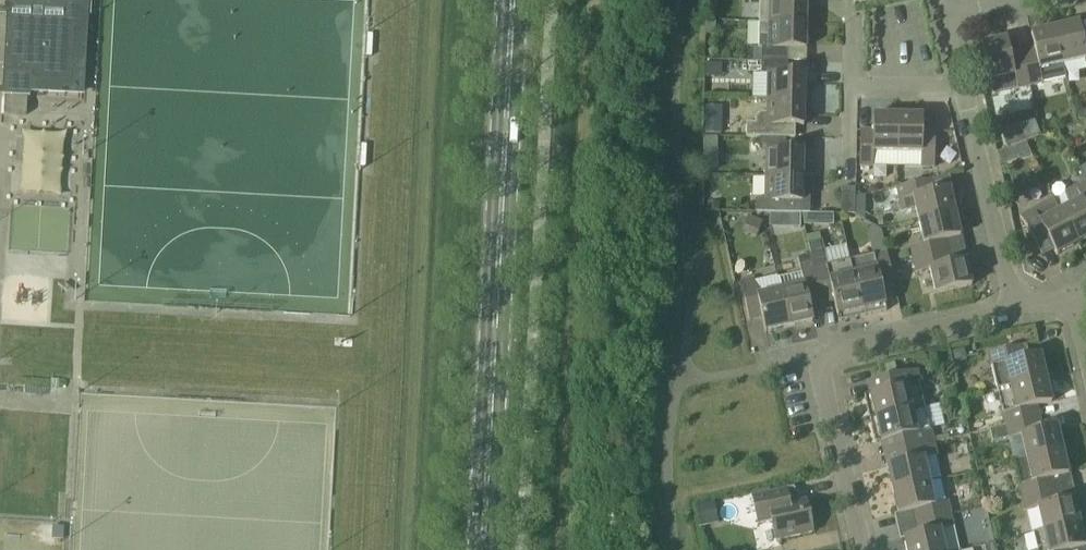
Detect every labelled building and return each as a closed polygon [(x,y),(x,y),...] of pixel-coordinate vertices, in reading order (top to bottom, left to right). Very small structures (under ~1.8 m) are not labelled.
[(4,73),(2,96),(5,96),(4,114),(27,115),(28,97),(30,98),(31,92),(65,94),(70,4),(69,4),(69,3),(70,0),(8,0),(4,73)] [(807,0),(763,0),(762,22),(760,22),(760,23),(769,23),(806,24),(807,0)] [(806,24),(769,23),(769,35),(760,35),(760,48),(754,48),(753,60),(762,61),(788,62),(788,49),(806,49),(806,24)] [(1063,65),(1085,60),(1085,44),(1084,44),(1079,23),(1055,29),(1063,65)] [(1063,65),(1055,29),(1031,34),(1036,55),(1024,58),(1030,86),(1066,78),(1063,65)] [(1030,86),(1024,58),(1011,61),(1007,40),(982,45),(993,95),(1030,86)] [(788,62),(762,61),(762,74),(768,75),(768,99),(805,100),(805,75),(788,74),(788,62)] [(805,100),(768,99),(767,113),(763,113),(756,120),(756,124),(748,124),(747,137),(760,138),(795,138),(796,125),(804,126),(805,100)] [(874,153),(898,153),(898,116),(874,116),(874,131),(861,131),(860,166),(874,167),(874,153)] [(898,116),(898,153),(922,154),(921,167),(935,167),(935,132),(922,132),(923,116),(898,116)] [(1035,121),(1023,125),(1029,140),(1041,136),(1035,121)] [(722,124),(705,123),(704,134),(722,134),(722,124)] [(795,138),(760,138),(760,151),(767,151),(766,176),(803,177),(803,151),(786,151),(786,138),(795,139),(795,138)] [(1027,143),(1013,147),(1017,161),(1032,156),(1027,143)] [(718,157),(704,157),(704,170),(718,170),(718,157)] [(803,177),(766,176),(766,200),(757,200),(756,213),(802,214),(810,214),(810,192),(803,192),(803,177)] [(916,209),(919,221),(955,213),(950,189),(935,193),(932,180),(897,188),(903,212),(916,209)] [(1061,211),(1078,244),(1085,240),(1085,182),(1065,193),(1071,205),(1061,211)] [(856,188),(842,188),(841,214),(855,214),(856,188)] [(1078,244),(1061,211),(1060,211),(1054,199),(1021,217),(1033,238),(1035,243),(1039,249),(1043,256),(1054,250),(1057,256),(1078,244)] [(955,213),(919,221),(924,244),(911,247),(914,260),(949,252),(946,240),(961,237),(955,213)] [(791,214),(790,228),(801,228),(801,214),(791,214)] [(804,226),(812,226),(812,214),(810,214),(802,214),(804,226)] [(749,216),(744,228),(758,233),(763,221),(749,216)] [(1035,243),(1033,238),(1023,243),(1026,256),(1039,249),(1035,243)] [(863,317),(851,260),(829,266),(823,240),(809,243),(812,258),(815,269),(814,269),(821,298),(833,296),(839,322),(863,317)] [(887,252),(851,260),(863,317),(887,311),(881,284),(894,282),(887,252)] [(949,252),(914,260),(917,273),(930,270),(936,294),(972,286),(966,261),(951,265),(949,252)] [(781,291),(790,327),(813,322),(809,301),(821,298),(814,269),(815,269),(812,258),(799,261),(802,273),(778,278),(781,291)] [(781,291),(758,296),(755,283),(742,286),(748,315),(761,312),(766,333),(790,327),(781,291)] [(992,367),(997,390),(1046,379),(1046,377),(1051,375),(1046,354),(1030,358),(1027,345),(988,354),(991,367),(992,367)] [(865,396),(870,420),(912,410),(907,387),(920,384),(917,371),(867,382),(870,395),(865,396)] [(1046,379),(997,390),(1003,413),(1002,414),(1005,426),(1040,418),(1037,406),(1052,403),(1046,379)] [(912,410),(870,420),(876,443),(881,442),(884,454),(934,443),(931,430),(918,433),(912,410)] [(1040,418),(1005,426),(990,430),(993,442),(1022,436),(1027,459),(1063,451),(1058,427),(1043,430),(1040,418)] [(934,443),(884,454),(893,491),(929,482),(924,459),(937,456),(934,443)] [(1063,451),(1027,459),(1032,482),(1019,485),(1022,498),(1057,490),(1054,478),(1069,474),(1063,451)] [(922,522),(951,515),(948,502),(935,505),(929,482),(893,491),(898,514),(919,509),(922,522)] [(806,500),(801,501),(791,504),(787,489),(753,497),(759,523),(772,520),(777,541),(813,532),(806,500)] [(1057,490),(1022,498),(1025,511),(1038,508),(1044,531),(1034,533),(1085,522),(1085,521),(1080,523),(1074,499),(1059,503),(1057,490)] [(941,531),(954,528),(951,515),(922,522),(925,534),(904,539),(907,549),(945,549),(941,531)] [(1034,533),(1038,549),(1072,549),(1085,547),(1085,523),(1085,522),(1034,533)]
